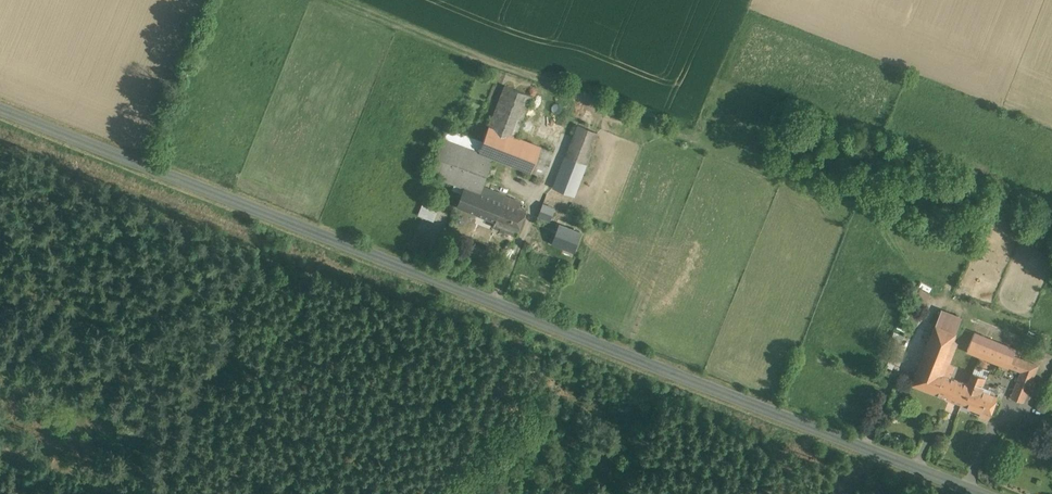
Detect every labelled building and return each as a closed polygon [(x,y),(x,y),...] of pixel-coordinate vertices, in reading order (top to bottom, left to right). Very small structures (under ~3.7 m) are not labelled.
[(531,95),(504,85),(488,127),(515,138),(522,120),(531,95)] [(540,126),(522,120),(515,138),(533,144),(540,126)] [(578,125),(555,188),(574,195),(597,133),(578,125)] [(515,138),(488,127),(483,142),(479,151),(479,152),(493,158),(544,177),(553,152),(533,144),(515,138)] [(483,142),(445,128),(442,137),(479,151),(483,142)] [(479,151),(442,137),(428,175),(465,189),(465,188),(480,193),(482,188),(493,158),(479,152),(479,151)] [(502,195),(482,188),(480,193),(465,188),(465,189),(458,206),(493,219),(502,195)] [(515,200),(502,195),(493,219),(496,220),(493,227),(517,236),(526,212),(513,207),(515,200)] [(418,215),(434,220),(439,206),(423,200),(418,215)] [(555,209),(543,204),(538,216),(551,221),(555,209)] [(581,233),(559,225),(552,243),(573,251),(581,233)] [(954,331),(934,324),(925,348),(950,358),(956,341),(951,339),(954,331)] [(995,341),(984,337),(984,338),(974,334),(968,350),(1009,367),(1013,356),(1021,337),(1000,328),(995,341)] [(950,358),(925,348),(911,384),(947,398),(954,379),(949,377),(954,365),(948,363),(950,358)] [(1038,366),(1013,356),(1009,367),(1020,371),(1010,397),(1023,402),(1038,366)] [(980,385),(978,388),(954,379),(947,398),(981,411),(979,415),(988,418),(998,392),(980,385)]
